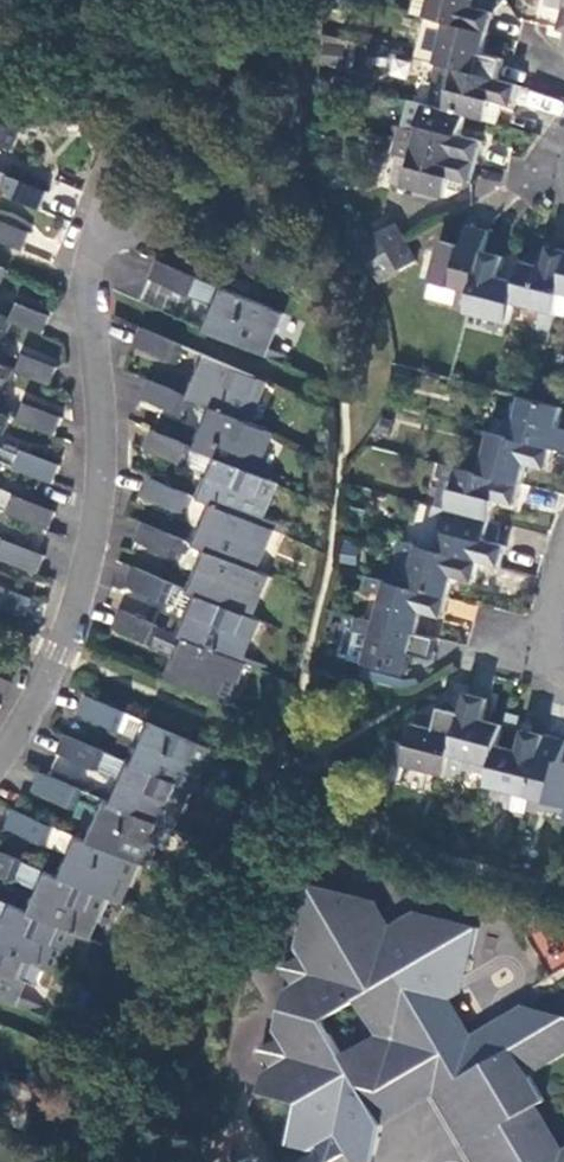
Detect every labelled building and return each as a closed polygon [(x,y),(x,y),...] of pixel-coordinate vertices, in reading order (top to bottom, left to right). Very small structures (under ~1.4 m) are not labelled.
[(491,32),(497,12),(476,6),(478,0),(420,0),(416,13),(450,22),(491,32)] [(439,63),(499,79),(506,57),(486,51),(491,32),(450,22),(439,63)] [(489,120),(495,99),(514,104),(520,85),(499,79),(439,63),(432,89),(435,90),(431,105),(470,115),(489,120)] [(428,105),(413,101),(406,128),(421,132),(428,105)] [(431,105),(428,105),(421,132),(406,128),(400,127),(397,141),(478,162),(484,141),(464,136),(470,115),(431,105)] [(12,148),(20,130),(0,121),(0,142),(12,148)] [(473,182),(478,162),(397,141),(393,155),(398,156),(391,182),(448,197),(454,177),(473,182)] [(43,209),(51,191),(0,169),(0,191),(43,209)] [(25,250),(33,231),(0,217),(0,239),(25,250)] [(371,262),(410,239),(398,220),(358,243),(371,262)] [(487,250),(492,230),(472,225),(467,245),(446,240),(434,281),(461,288),(456,304),(455,307),(471,311),(487,250)] [(421,257),(410,239),(371,262),(383,279),(421,257)] [(563,286),(563,248),(552,245),(547,264),(528,259),(522,281),(516,302),(544,309),(540,324),(553,328),(559,307),(563,286)] [(511,322),(516,302),(522,281),(503,276),(508,255),(487,250),(471,311),(511,322)] [(282,312),(224,287),(159,259),(151,279),(216,307),(206,327),(265,352),(282,312)] [(461,288),(434,281),(430,297),(456,304),(461,288)] [(43,332),(51,315),(7,295),(0,311),(0,314),(4,316),(43,332)] [(181,365),(189,346),(144,327),(136,346),(181,365)] [(10,366),(51,383),(58,366),(13,346),(6,364),(10,366)] [(249,421),(268,380),(206,354),(189,394),(196,397),(214,405),(249,421)] [(0,362),(0,388),(10,366),(6,364),(0,362)] [(196,397),(189,394),(151,378),(143,396),(187,416),(196,397)] [(11,414),(55,433),(63,415),(19,396),(11,414)] [(563,410),(563,407),(553,404),(535,399),(525,397),(518,422),(498,417),(495,432),(554,447),(563,449),(563,428),(560,427),(563,410)] [(256,472),(275,433),(249,421),(214,405),(196,446),(256,472)] [(256,472),(196,446),(154,427),(145,446),(208,473),(198,496),(213,502),(259,522),(277,481),(256,472)] [(554,447),(495,432),(484,473),(525,483),(531,463),(549,469),(554,447)] [(0,437),(0,459),(3,460),(8,462),(16,444),(0,437)] [(8,462),(53,481),(61,462),(16,443),(16,444),(8,462)] [(484,473),(443,462),(439,476),(446,477),(439,505),(493,519),(499,499),(519,505),(525,483),(484,473)] [(194,494),(150,475),(142,494),(185,513),(194,494)] [(49,527),(57,509),(0,485),(0,506),(49,527)] [(255,569),(274,528),(259,522),(213,502),(194,543),(208,549),(255,569)] [(487,539),(493,519),(439,505),(432,532),(425,530),(422,544),(482,560),(503,565),(509,545),(498,542),(487,539)] [(504,521),(493,519),(487,539),(498,542),(504,521)] [(188,540),(143,520),(134,538),(180,558),(188,540)] [(38,572),(46,553),(0,533),(0,556),(38,572)] [(422,544),(403,539),(399,554),(404,555),(397,581),(453,596),(458,575),(477,580),(482,560),(422,544)] [(249,616),(268,575),(255,569),(208,549),(189,590),(198,594),(249,616)] [(190,612),(198,594),(189,590),(135,566),(127,583),(190,612)] [(397,581),(371,575),(368,589),(388,595),(381,620),(429,633),(434,613),(447,617),(453,596),(397,581)] [(23,614),(32,596),(0,583),(0,604),(23,614)] [(180,634),(240,660),(259,620),(249,616),(198,594),(190,612),(180,634)] [(122,609),(114,626),(177,654),(168,676),(228,702),(246,663),(240,660),(180,634),(122,609)] [(381,620),(362,615),(351,657),(410,673),(416,652),(437,658),(442,637),(429,633),(381,620)] [(193,788),(211,746),(88,693),(80,712),(143,739),(133,762),(190,786),(193,788)] [(493,700),(472,694),(467,715),(452,775),(464,779),(467,768),(495,775),(502,746),(507,725),(488,720),(493,700)] [(415,745),(399,740),(390,775),(406,779),(409,765),(451,776),(452,775),(467,715),(446,709),(444,717),(424,712),(415,745)] [(495,775),(492,787),(518,793),(514,810),(528,813),(532,797),(547,735),(527,729),(522,751),(502,746),(495,775)] [(190,786),(133,762),(67,733),(59,751),(121,778),(111,801),(166,825),(172,827),(190,786)] [(547,735),(532,797),(563,805),(563,761),(562,760),(563,755),(563,739),(547,735)] [(88,790),(43,771),(35,790),(79,809),(88,790)] [(166,825),(111,801),(105,798),(87,839),(138,861),(148,865),(166,825)] [(14,808),(6,827),(69,854),(60,875),(109,897),(120,901),(138,861),(87,839),(14,808)] [(60,875),(0,849),(0,873),(38,889),(28,911),(72,930),(91,938),(109,897),(60,875)] [(561,1008),(520,1000),(470,1030),(456,1000),(480,920),(413,908),(392,918),(376,899),(357,892),(319,881),(301,939),(281,964),(289,981),(284,1002),(276,1033),(264,1041),(267,1061),(261,1083),(304,1088),(297,1132),(302,1136),(328,1161),(335,1161),(354,1152),(373,1154),(385,1104),(389,1117),(429,1095),(450,1040),(467,1059),(561,1008)] [(54,970),(72,930),(28,911),(0,898),(0,920),(5,922),(0,933),(0,947),(34,962),(54,970)] [(530,930),(551,972),(563,965),(563,939),(560,941),(549,920),(530,930)] [(16,1003),(34,962),(0,947),(0,996),(16,1003)] [(554,1019),(497,1051),(467,1067),(453,1049),(436,1092),(462,1136),(475,1161),(563,1161),(563,1154),(534,1104),(545,1097),(531,1072),(563,1053),(563,1014),(554,1019)]
